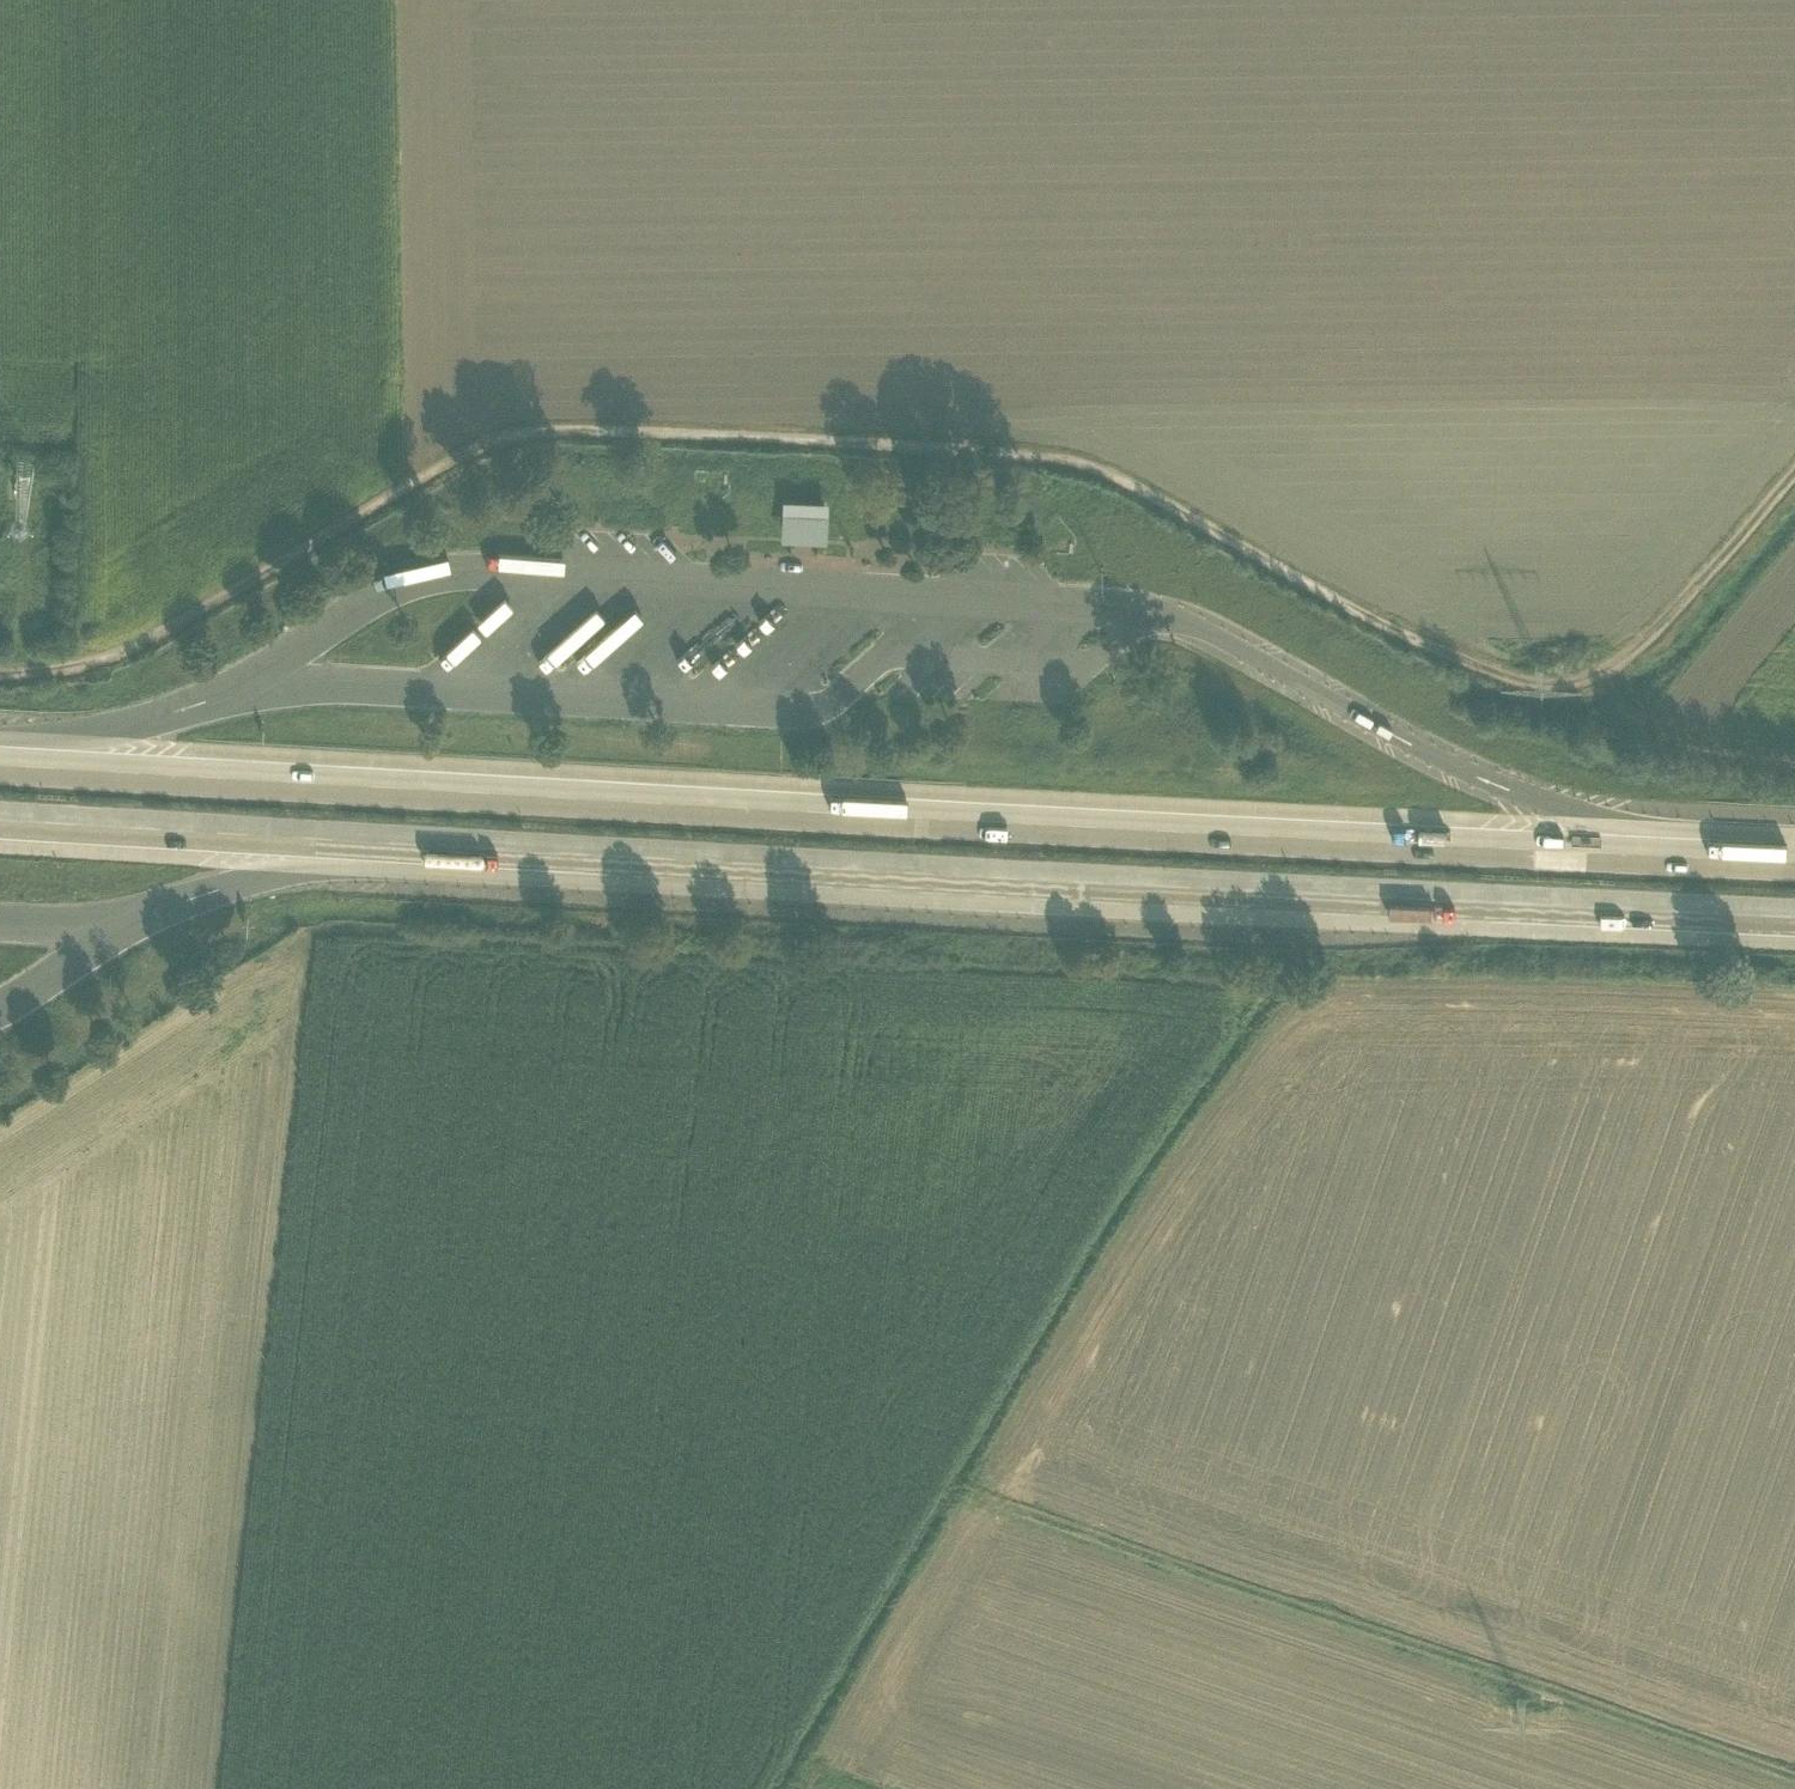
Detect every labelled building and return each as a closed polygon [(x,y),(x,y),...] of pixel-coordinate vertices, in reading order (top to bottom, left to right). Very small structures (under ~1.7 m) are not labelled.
[(827,500),(783,498),(782,538),(826,539),(827,500)] [(508,596),(462,640),(470,648),(503,617),(509,623),(522,610),(508,596)]
